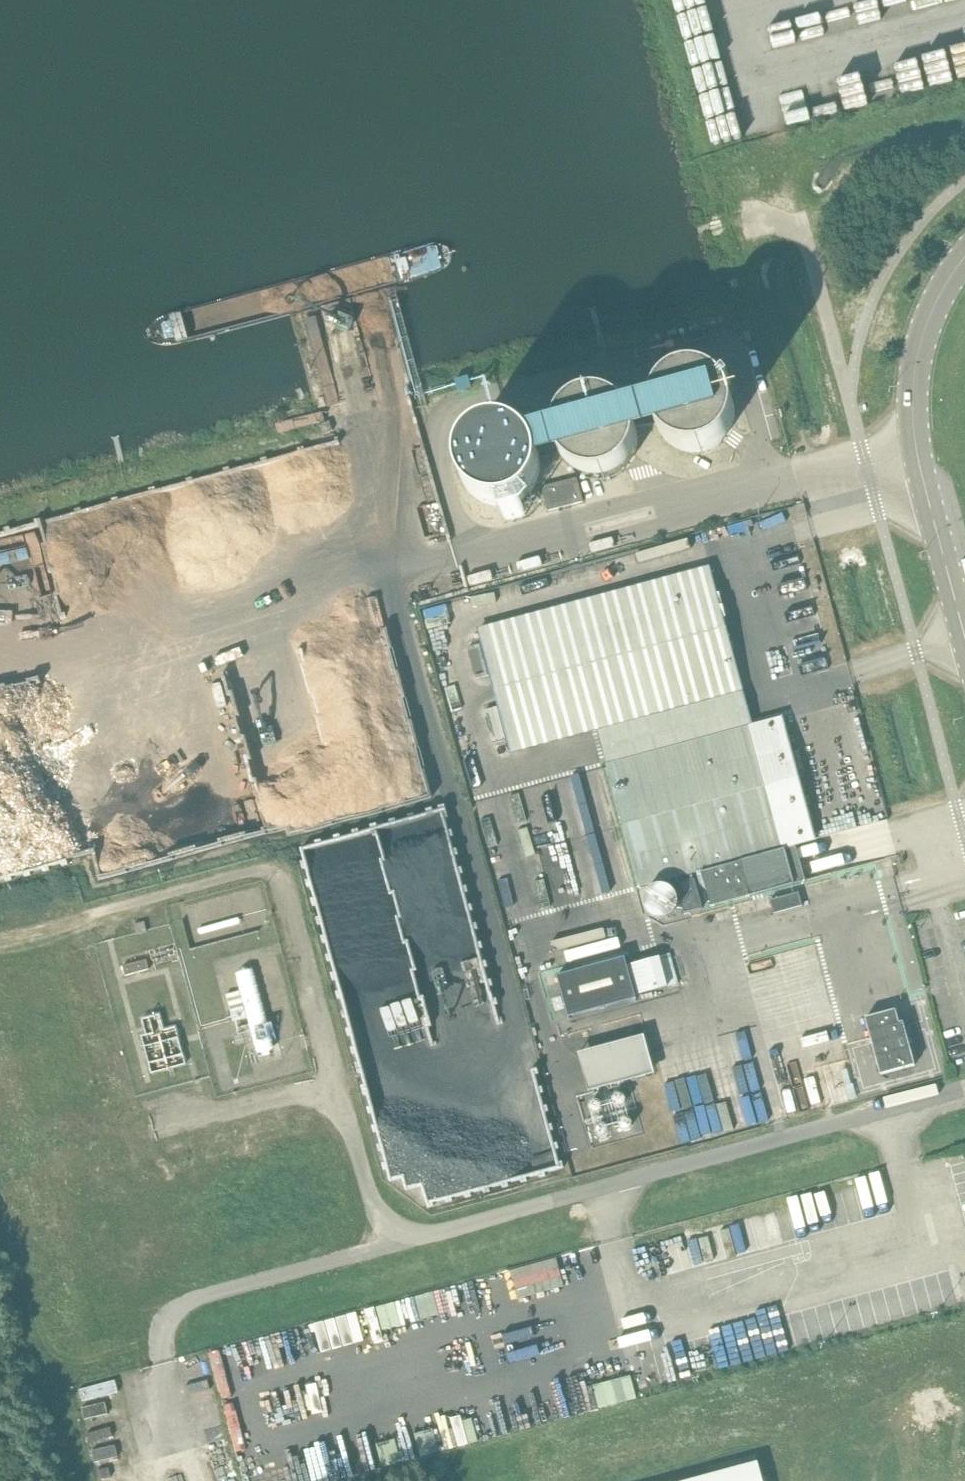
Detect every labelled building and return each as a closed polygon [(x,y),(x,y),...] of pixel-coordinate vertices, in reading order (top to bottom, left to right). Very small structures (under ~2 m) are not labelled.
[(418,369),(391,372),(392,381),(419,378),(418,369)] [(461,458),(460,464),(460,469),(461,475),(463,480),(465,485),(468,490),(472,494),(476,498),(481,501),(486,503),(492,505),(497,505),(503,505),(509,505),(514,503),(519,501),(524,498),(528,494),(532,490),(535,485),(538,480),(539,475),(540,469),(566,462),(569,467),(573,470),(578,473),(583,476),(589,477),(594,478),(600,478),(606,478),(611,476),(616,474),(621,471),(625,467),(629,463),(632,458),(635,453),(636,448),(637,442),(662,435),(666,440),(670,443),(675,447),(680,449),(685,451),(691,452),(697,452),(702,451),(708,450),(713,447),(718,445),(722,441),(726,437),(729,432),(731,427),(733,422),(734,417),(735,411),(734,405),(733,400),(731,395),(728,390),(725,385),(721,381),(716,378),(712,375),(706,373),(701,372),(695,372),(690,372),(684,373),(679,375),(674,377),(669,381),(665,384),(662,389),(659,394),(657,399),(655,404),(628,412),(624,408),(619,405),(614,402),(609,400),(604,399),(598,398),(592,399),(587,400),(582,402),(577,404),(572,408),(568,411),(565,416),(562,421),(560,426),(558,431),(531,439),(527,435),(522,431),(517,429),(512,427),(506,425),(501,425),(495,425),(490,426),(484,428),(479,431),(475,434),(471,438),(467,442),(464,447),(462,452),(461,458)] [(337,405),(293,418),(296,427),(340,414),(337,405)] [(584,502),(578,478),(542,486),(548,510),(584,502)] [(797,516),(807,513),(804,504),(794,506),(795,509),(797,516)] [(684,540),(634,546),(636,557),(685,550),(684,540)] [(692,574),(478,632),(510,750),(596,727),(743,687),(711,569),(692,574)] [(753,725),(607,764),(607,767),(639,886),(701,869),(711,907),(750,896),(795,884),(785,846),(816,838),(784,719),(754,727),(753,725)] [(828,836),(813,840),(816,855),(832,851),(828,836)] [(703,908),(695,879),(677,884),(685,913),(703,908)] [(774,914),(803,906),(799,892),(770,900),(774,914)] [(137,934),(147,932),(145,922),(135,924),(137,934)] [(584,1010),(628,998),(624,984),(633,982),(630,969),(642,966),(639,953),(573,971),(584,1010)] [(671,954),(661,957),(668,987),(679,984),(671,954)] [(125,974),(150,969),(148,960),(123,966),(125,974)] [(292,1044),(272,961),(255,965),(274,1048),(292,1044)] [(253,1014),(264,1009),(252,984),(241,989),(253,1014)] [(234,1021),(247,1018),(240,992),(227,995),(234,1021)] [(896,1010),(865,1018),(881,1074),(915,1065),(903,1022),(900,1023),(896,1010)] [(606,1082),(672,1065),(663,1029),(596,1046),(606,1082)] [(395,1077),(380,1081),(386,1105),(401,1101),(395,1077)] [(896,1174),(775,1199),(780,1221),(850,1206),(846,1187),(858,1185),(863,1207),(901,1199),(896,1174)] [(673,1262),(694,1257),(687,1230),(666,1235),(673,1262)]
